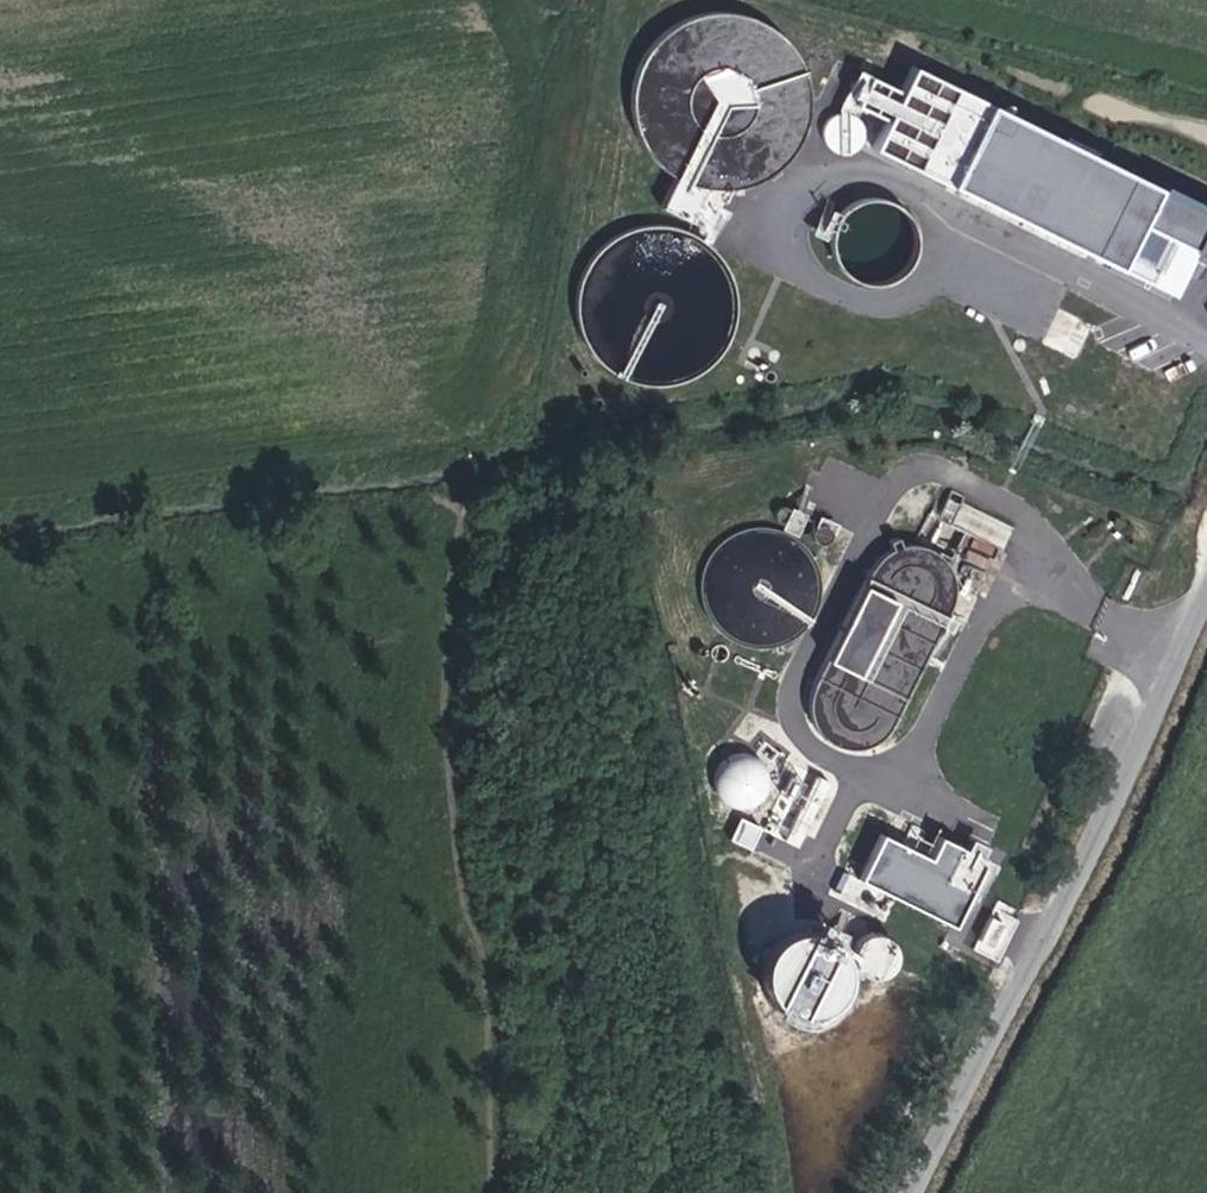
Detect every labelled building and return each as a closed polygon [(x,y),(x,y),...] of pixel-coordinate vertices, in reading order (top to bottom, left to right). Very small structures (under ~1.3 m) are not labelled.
[(880,146),(1187,283),(1202,251),(1206,253),(1206,193),(919,64),(911,83),(877,68),(863,100),(895,114),(880,146)] [(871,574),(818,684),(814,697),(813,709),(815,723),(822,735),(843,748),(856,749),(874,747),(885,741),(895,731),(957,603),(959,590),(958,578),(954,568),(946,556),(930,548),(914,546),(898,548),(885,556),(877,564),(871,574)] [(916,886),(945,825),(916,813),(904,838),(870,820),(833,894),(899,925),(903,915),(919,923),(933,894),(916,886)]
